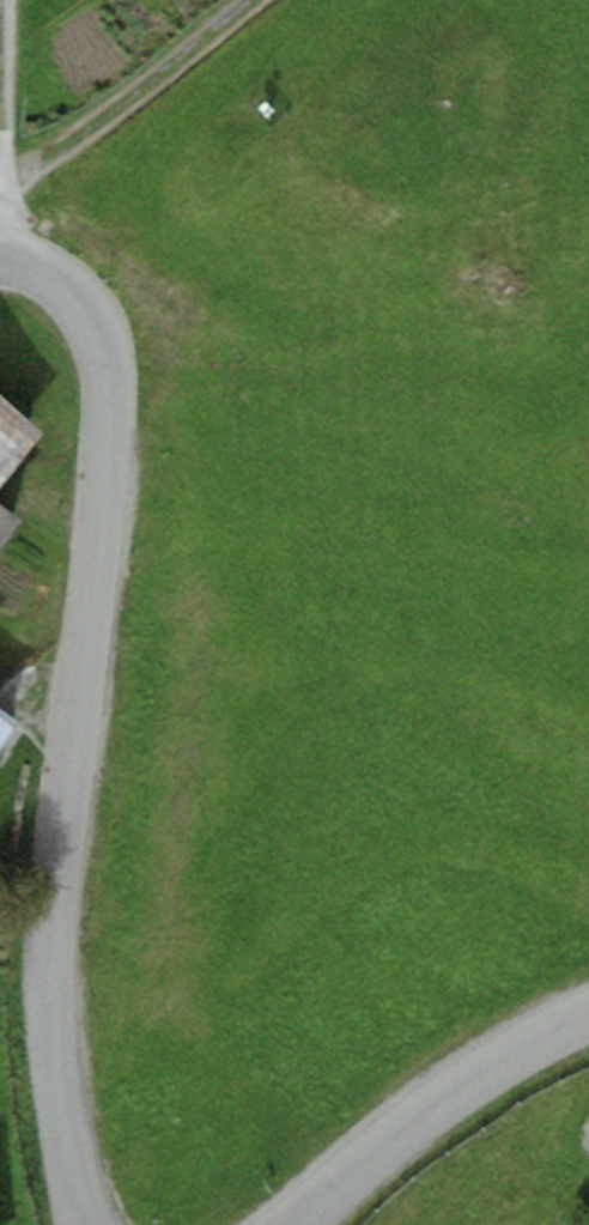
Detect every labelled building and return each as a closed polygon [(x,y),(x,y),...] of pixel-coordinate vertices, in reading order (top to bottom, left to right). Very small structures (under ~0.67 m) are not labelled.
[(0,396),(0,485),(44,432),(0,396)] [(27,520),(0,500),(0,555),(27,520)] [(17,723),(0,711),(0,750),(17,723)]
